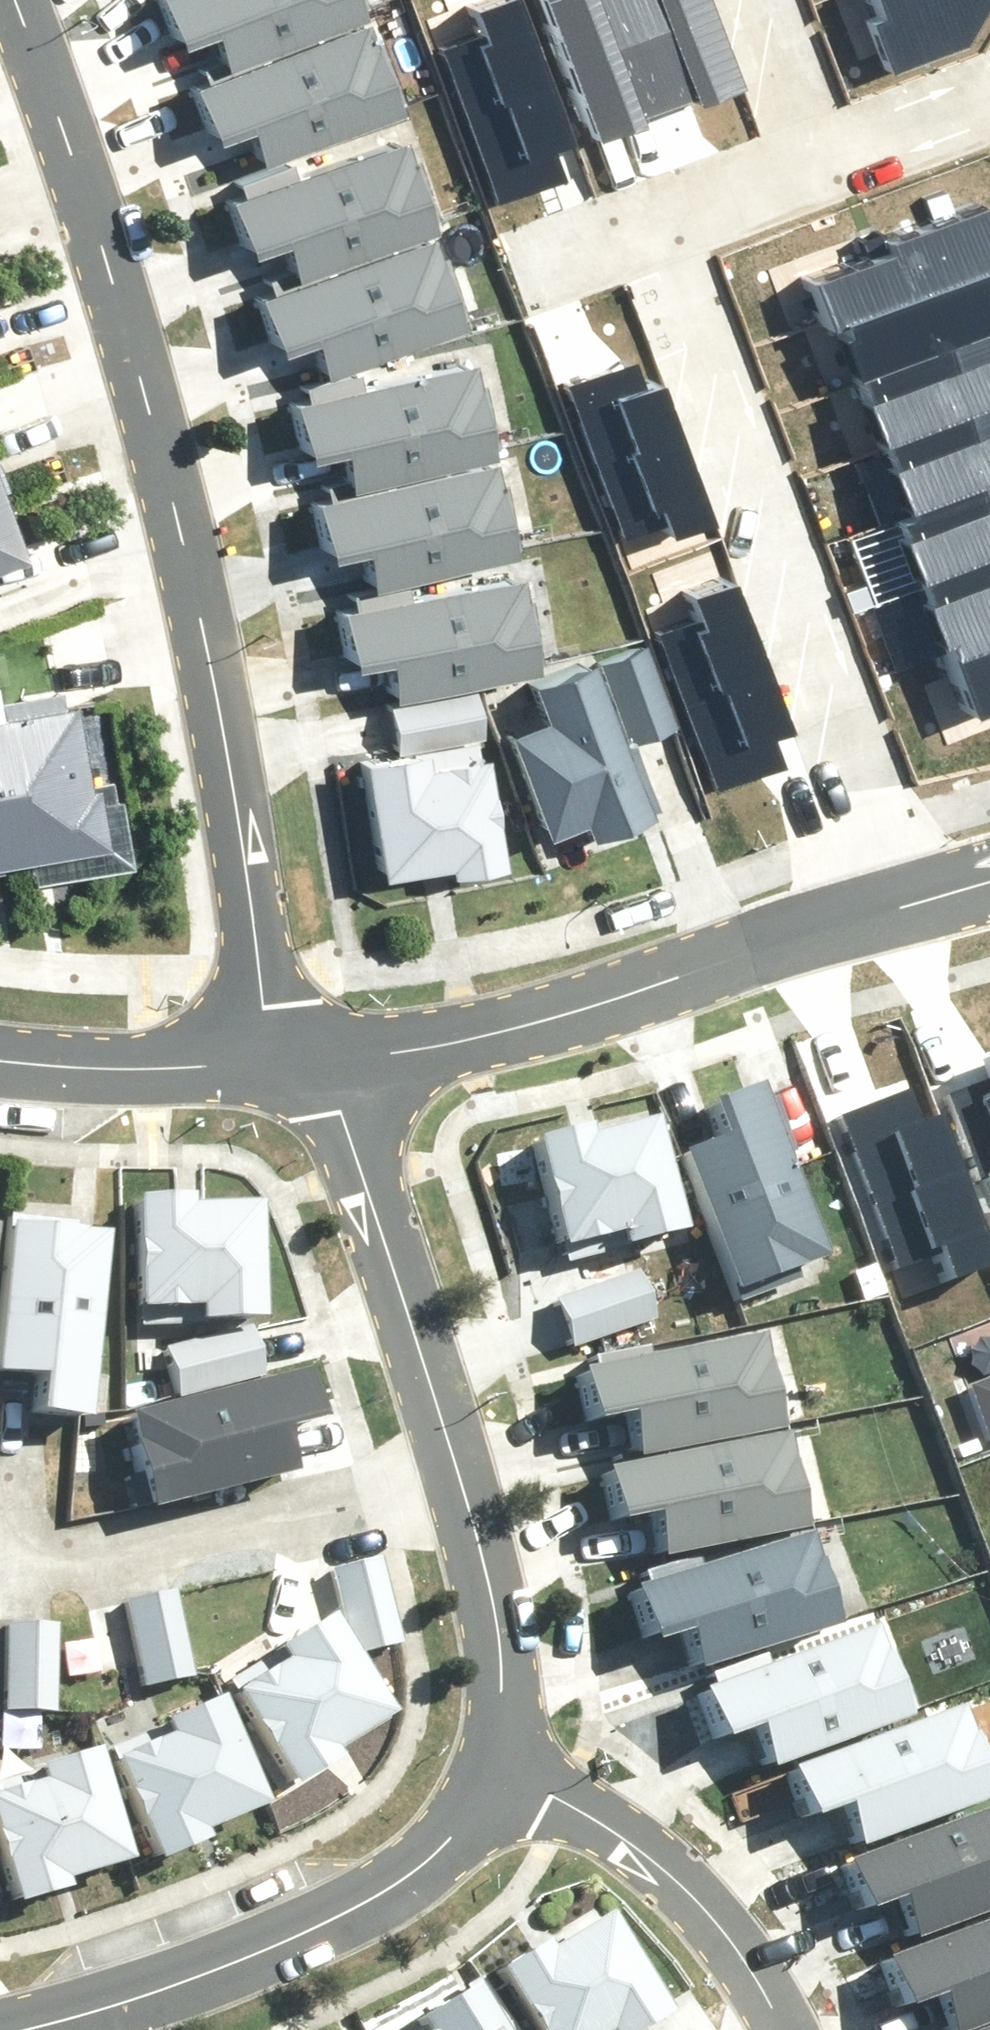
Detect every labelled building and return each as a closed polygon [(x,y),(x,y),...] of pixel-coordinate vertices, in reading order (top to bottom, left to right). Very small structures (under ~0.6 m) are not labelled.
[(360,2),(360,0),(159,0),(169,27),(207,13),(221,51),(360,2)] [(256,148),(395,98),(366,15),(188,78),(204,123),(242,110),(256,148)] [(288,259),(429,213),(402,130),(222,187),(237,233),(276,220),(288,259)] [(320,359),(462,314),(434,230),(255,288),(269,334),(308,321),(320,359)] [(344,468),(490,443),(475,356),(288,389),(297,436),(337,429),(344,468)] [(363,573),(509,547),(494,461),(308,493),(316,540),(356,533),(363,573)] [(9,543),(0,518),(0,546),(9,543)] [(389,685),(535,660),(520,573),(334,606),(342,652),(382,645),(389,685)] [(496,710),(534,813),(574,798),(587,832),(646,810),(586,648),(519,673),(528,697),(496,710)] [(382,694),(390,740),(482,724),(475,679),(382,694)] [(0,702),(0,851),(98,834),(87,777),(78,778),(62,690),(0,702)] [(429,873),(492,862),(472,747),(411,758),(409,746),(356,755),(377,871),(427,862),(429,873)] [(680,1148),(734,1286),(817,1253),(747,1078),(703,1096),(718,1134),(680,1148)] [(606,1240),(668,1225),(641,1112),(581,1126),(578,1114),(526,1127),(554,1241),(604,1229),(606,1240)] [(191,1316),(255,1315),(254,1199),(192,1199),(192,1187),(139,1187),(140,1305),(191,1304),(191,1316)] [(93,1220),(4,1218),(2,1366),(43,1367),(42,1407),(90,1408),(93,1220)] [(547,1290),(560,1337),(640,1315),(627,1268),(547,1290)] [(166,1343),(179,1390),(259,1368),(247,1321),(166,1343)] [(635,1448),(782,1424),(767,1337),(581,1368),(589,1415),(629,1409),(635,1448)] [(118,1415),(141,1500),(284,1461),(273,1422),(313,1412),(300,1366),(118,1415)] [(989,1421),(989,1369),(973,1375),(989,1421)] [(655,1544),(802,1520),(787,1433),(601,1464),(608,1511),(648,1504),(655,1544)] [(688,1661),(831,1621),(807,1536),(625,1587),(638,1633),(677,1622),(688,1661)] [(351,1643),(396,1632),(376,1547),(331,1558),(351,1643)] [(143,1681),(188,1670),(168,1586),(123,1597),(143,1681)] [(373,1707),(313,1607),(259,1639),(264,1649),(220,1675),(281,1776),(327,1749),(321,1739),(373,1707)] [(5,1700),(52,1701),(54,1614),(8,1613),(5,1700)] [(761,1755),(901,1707),(872,1624),(694,1685),(710,1730),(748,1717),(761,1755)] [(260,1797),(219,1688),(159,1710),(163,1720),(115,1738),(156,1848),(206,1830),(202,1818),(260,1797)] [(989,1785),(989,1777),(963,1701),(785,1762),(801,1807),(839,1794),(852,1832),(989,1785)] [(6,1887),(68,1872),(65,1861),(115,1848),(86,1734),(34,1747),(37,1759),(0,1768),(0,1862),(6,1887)] [(989,1893),(989,1800),(841,1851),(857,1896),(895,1883),(908,1921),(989,1893)] [(654,2006),(584,1912),(535,1949),(527,1939),(484,1971),(528,2029),(622,2029),(654,2006)] [(989,2009),(989,1916),(877,1955),(893,2000),(931,1987),(945,2025),(989,2009)] [(455,1967),(395,2006),(410,2028),(407,2029),(497,2029),(455,1967)] [(955,2029),(989,2029),(989,2018),(955,2029)]
